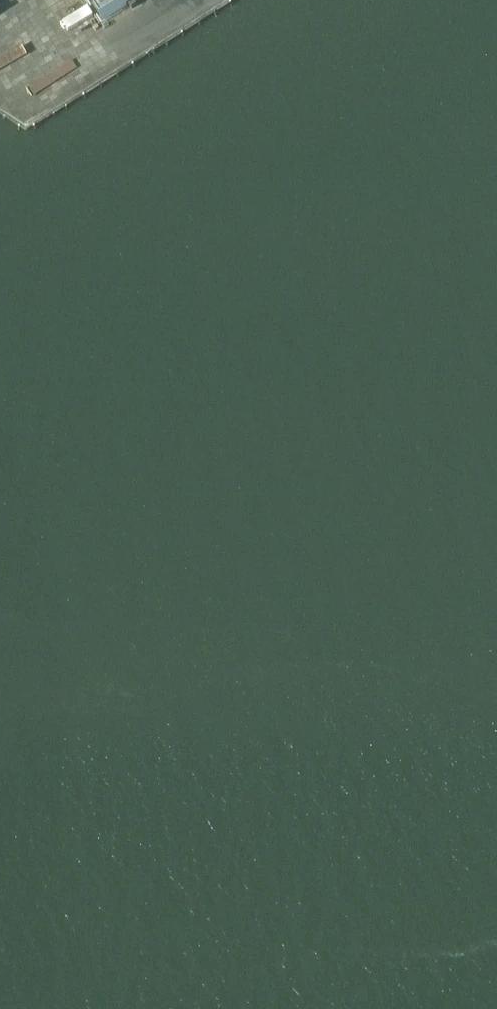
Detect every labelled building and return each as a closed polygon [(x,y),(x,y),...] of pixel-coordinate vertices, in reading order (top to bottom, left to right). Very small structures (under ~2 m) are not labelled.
[(100,22),(135,0),(86,0),(100,22)]
